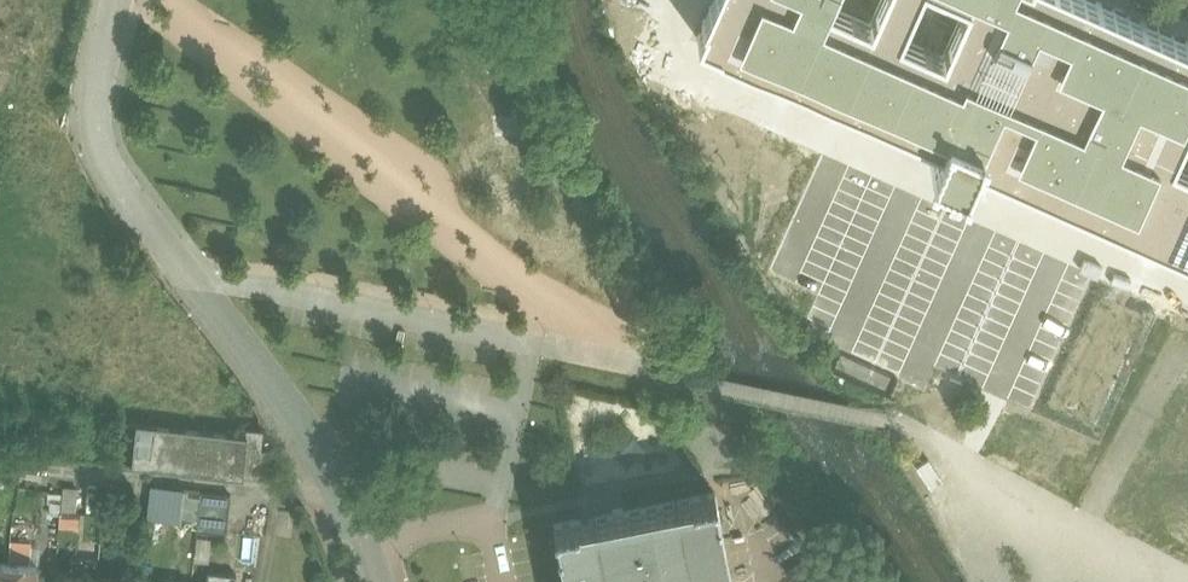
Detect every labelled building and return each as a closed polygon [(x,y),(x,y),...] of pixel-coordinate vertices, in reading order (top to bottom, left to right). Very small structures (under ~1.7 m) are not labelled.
[(706,17),(705,16),(697,33),(718,43),(719,41),(942,140),(931,164),(964,179),(974,156),(1187,250),(1187,42),(1094,0),(713,0),(706,17)] [(886,387),(897,361),(876,352),(865,378),(886,387)] [(247,436),(138,424),(134,465),(245,478),(245,474),(271,477),(272,465),(261,463),(265,430),(263,430),(263,428),(261,428),(261,430),(248,428),(247,436)] [(182,491),(150,488),(147,520),(180,523),(182,491)] [(63,489),(61,517),(77,518),(78,490),(63,489)] [(578,520),(578,519),(556,524),(560,545),(561,545),(568,581),(733,581),(719,514),(720,513),(716,492),(693,496),(694,497),(578,520)] [(229,534),(233,496),(203,493),(199,531),(229,534)] [(60,527),(79,528),(79,518),(77,518),(61,517),(60,527)] [(31,545),(11,544),(10,562),(30,563),(31,545)] [(0,563),(0,581),(9,581),(10,564),(0,563)] [(10,564),(9,581),(38,581),(39,566),(10,564)] [(68,572),(67,581),(100,581),(100,576),(68,572)] [(209,572),(208,581),(238,581),(238,576),(209,572)]
